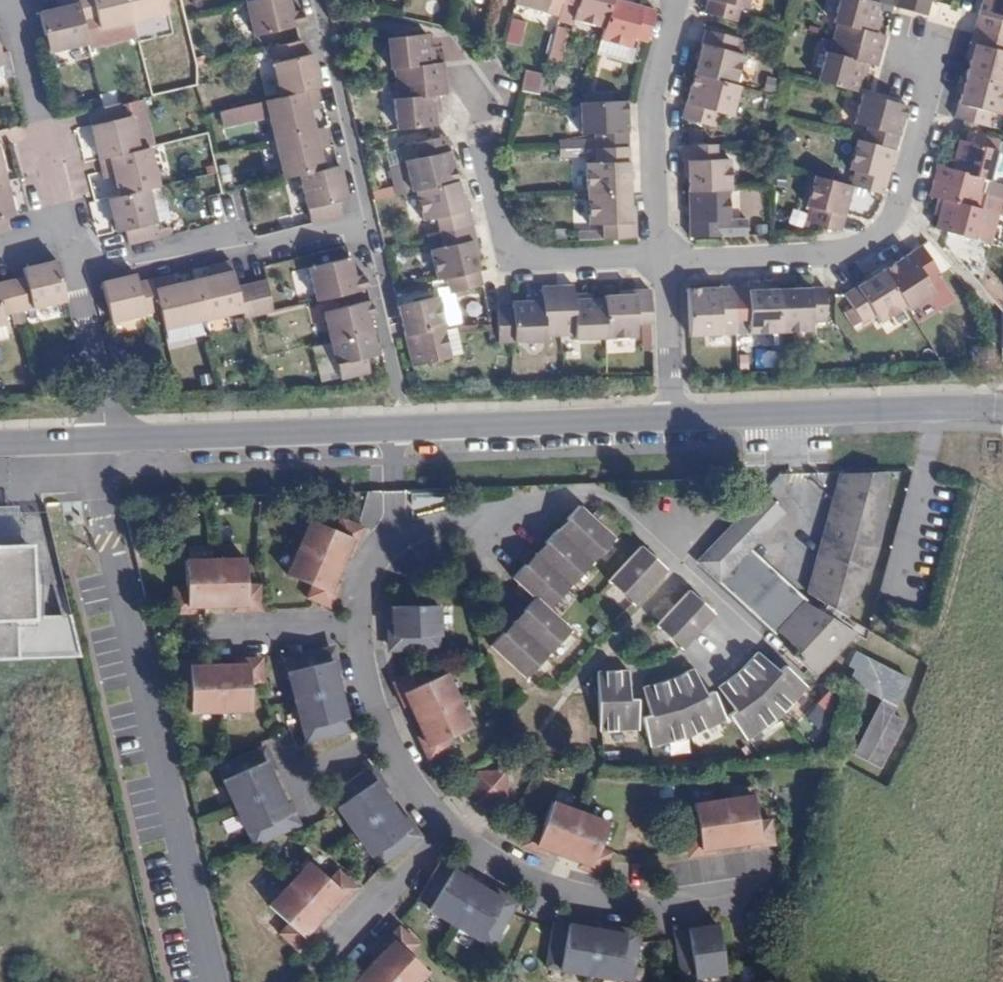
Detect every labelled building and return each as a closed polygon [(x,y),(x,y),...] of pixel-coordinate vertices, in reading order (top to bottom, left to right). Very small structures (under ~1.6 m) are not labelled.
[(48,51),(87,42),(83,22),(78,0),(64,0),(66,7),(59,8),(39,13),(48,51)] [(134,20),(129,0),(78,0),(83,22),(98,18),(101,28),(134,20)] [(134,20),(168,11),(166,0),(129,0),(134,20)] [(305,23),(303,15),(302,10),(291,12),(288,0),(258,0),(245,3),(253,35),(305,23)] [(562,4),(563,0),(515,0),(514,4),(558,16),(562,4)] [(611,0),(563,0),(562,4),(576,7),(573,20),(603,29),(611,0)] [(601,37),(630,45),(631,37),(637,39),(644,41),(647,41),(656,10),(632,3),(630,9),(624,7),(624,1),(621,0),(611,0),(603,29),(601,37)] [(729,20),(734,6),(739,7),(741,0),(707,0),(704,13),(709,15),(729,20)] [(879,2),(870,0),(839,0),(833,24),(838,25),(835,39),(881,51),(885,35),(875,32),(878,24),(873,22),(875,16),(879,2)] [(896,7),(927,15),(931,0),(898,0),(896,7)] [(986,4),(981,3),(974,28),(1002,35),(1002,0),(987,0),(986,4)] [(1002,83),(1002,35),(974,28),(971,41),(975,43),(970,60),(967,73),(1002,83)] [(731,36),(705,29),(699,52),(705,54),(703,60),(698,58),(693,74),(736,85),(745,55),(728,50),(731,36)] [(426,34),(389,38),(392,69),(396,69),(398,83),(445,78),(444,62),(434,63),(433,54),(423,54),(423,48),(428,48),(426,34)] [(631,59),(639,62),(644,41),(637,39),(631,59)] [(881,51),(835,39),(831,54),(825,53),(818,81),(855,92),(859,78),(861,70),(865,71),(867,64),(877,66),(881,51)] [(269,48),(281,96),(315,88),(320,87),(316,71),(312,53),(304,55),(301,40),(269,48)] [(975,43),(971,41),(969,48),(966,59),(970,60),(975,43)] [(13,75),(7,51),(0,53),(0,63),(4,76),(4,77),(13,75)] [(1002,109),(1002,83),(967,73),(961,93),(954,118),(987,126),(991,111),(1001,115),(1002,109)] [(730,116),(740,86),(736,85),(693,74),(690,87),(682,116),(714,126),(718,113),(730,116)] [(445,78),(398,83),(399,99),(395,99),(399,129),(436,125),(435,111),(428,113),(428,105),(438,105),(437,95),(447,94),(445,78)] [(266,100),(275,139),(313,130),(309,111),(307,104),(318,102),(315,88),(281,96),(266,100)] [(907,105),(861,93),(853,122),(868,125),(863,141),(895,149),(902,125),(897,123),(898,117),(903,118),(907,105)] [(583,102),(594,102),(594,94),(585,94),(583,102)] [(594,94),(594,102),(612,101),(612,94),(594,94)] [(612,101),(594,102),(583,102),(579,102),(580,132),(594,132),(594,140),(595,148),(628,147),(627,121),(622,121),(621,115),(627,115),(626,101),(612,101)] [(139,149),(131,115),(125,116),(121,102),(87,110),(99,159),(139,149)] [(307,104),(309,111),(319,108),(318,102),(307,104)] [(246,107),(222,112),(225,126),(249,121),(246,107)] [(152,146),(154,146),(145,112),(131,115),(139,149),(152,146)] [(313,130),(275,139),(284,178),(300,174),(323,169),(319,149),(318,144),(328,140),(327,133),(325,127),(313,130)] [(969,135),(967,141),(998,150),(999,144),(969,135)] [(447,136),(439,138),(417,142),(421,158),(406,161),(412,191),(414,191),(458,181),(454,165),(449,167),(448,161),(453,160),(447,136)] [(933,181),(982,193),(986,178),(990,180),(998,150),(967,141),(959,139),(955,154),(954,160),(949,159),(947,167),(938,165),(933,181)] [(318,144),(319,149),(330,146),(328,140),(318,144)] [(595,148),(594,140),(573,140),(574,148),(595,148)] [(895,149),(863,141),(857,140),(849,169),(856,171),(852,186),(883,194),(889,171),(885,168),(886,163),(891,164),(895,149)] [(717,144),(682,145),(683,162),(688,162),(687,177),(688,191),(727,190),(731,190),(730,160),(717,160),(717,144)] [(148,188),(161,185),(152,146),(139,149),(99,159),(103,173),(112,170),(114,176),(119,195),(148,188)] [(629,170),(628,147),(595,148),(596,161),(586,162),(587,194),(630,192),(629,178),(624,178),(623,171),(629,170)] [(990,180),(1002,183),(1002,152),(998,150),(990,180)] [(412,191),(406,161),(390,165),(397,195),(412,191)] [(323,169),(300,174),(311,223),(342,216),(339,201),(347,199),(344,189),(339,165),(323,169)] [(112,170),(103,173),(102,179),(114,176),(112,170)] [(849,199),(852,186),(813,176),(805,205),(812,207),(809,222),(841,231),(848,205),(842,204),(843,197),(849,199)] [(0,182),(0,233),(9,231),(5,217),(14,215),(5,181),(0,182)] [(461,194),(458,181),(414,191),(421,220),(434,218),(437,233),(472,225),(470,217),(465,218),(463,210),(469,209),(465,194),(461,194)] [(938,215),(935,228),(974,239),(982,209),(978,208),(982,193),(933,181),(929,196),(939,198),(936,207),(941,208),(938,215)] [(175,217),(168,183),(161,185),(148,188),(156,222),(175,217)] [(159,237),(156,222),(148,188),(119,195),(108,198),(116,232),(124,230),(128,245),(159,237)] [(727,190),(688,191),(689,211),(689,237),(722,236),(721,219),(728,219),(727,190)] [(630,192),(587,194),(588,223),(602,224),(602,239),(636,238),(635,221),(630,221),(630,206),(630,192)] [(435,281),(446,278),(479,270),(476,257),(472,242),(476,240),(472,225),(437,233),(423,236),(425,242),(439,239),(440,243),(427,246),(429,255),(435,281)] [(895,262),(883,269),(906,306),(908,309),(934,292),(926,282),(939,273),(922,245),(902,257),(903,261),(898,266),(895,262)] [(420,284),(435,281),(429,255),(415,260),(420,284)] [(899,260),(895,262),(898,266),(903,261),(902,257),(899,260)] [(366,280),(365,275),(354,277),(349,259),(310,268),(318,300),(368,288),(366,280)] [(24,277),(10,280),(17,312),(24,311),(66,300),(56,260),(38,265),(22,269),(24,277)] [(193,279),(203,319),(242,310),(236,286),(230,260),(211,265),(213,274),(193,279)] [(858,290),(856,287),(844,294),(851,307),(860,321),(873,313),(879,323),(906,306),(883,269),(866,280),(868,284),(858,290)] [(449,294),(482,286),(479,270),(446,278),(449,294)] [(102,283),(111,322),(159,310),(152,279),(137,282),(136,274),(102,283)] [(164,329),(203,319),(193,279),(168,285),(166,276),(152,279),(159,310),(164,329)] [(0,283),(0,338),(6,336),(2,316),(10,314),(17,312),(10,280),(2,282),(0,283)] [(251,283),(258,315),(273,311),(265,280),(251,283)] [(862,283),(856,287),(858,290),(868,284),(866,280),(862,283)] [(242,310),(244,318),(258,315),(251,283),(236,286),(242,310)] [(576,339),(606,338),(604,298),(590,299),(584,299),(584,295),(574,295),(574,285),(558,286),(560,334),(575,333),(576,339)] [(545,334),(560,334),(558,286),(541,286),(542,296),(536,297),(536,301),(526,301),(512,302),(512,308),(514,342),(544,339),(545,334)] [(751,331),(781,330),(780,289),(765,290),(751,291),(748,286),(733,287),(734,322),(750,322),(751,331)] [(722,323),(734,322),(733,287),(710,287),(710,291),(702,291),(701,288),(687,288),(689,334),(722,333),(722,323)] [(825,319),(826,295),(825,287),(800,288),(800,294),(794,294),(793,288),(780,289),(781,330),(813,329),(813,320),(825,319)] [(636,323),(651,323),(650,290),(633,290),(633,295),(618,295),(604,295),(604,298),(606,338),(635,336),(636,323)] [(401,322),(405,336),(445,326),(438,296),(397,306),(400,316),(405,315),(407,321),(401,322)] [(331,340),(371,330),(368,319),(375,318),(373,310),(371,300),(324,311),(331,340)] [(860,321),(851,307),(847,310),(855,324),(860,321)] [(497,341),(514,342),(512,308),(497,309),(497,341)] [(17,312),(21,328),(27,327),(24,311),(17,312)] [(17,312),(10,314),(13,330),(21,328),(17,312)] [(409,354),(412,365),(463,353),(456,326),(446,326),(445,326),(405,336),(407,347),(414,346),(416,352),(409,354)] [(378,359),(371,330),(331,340),(340,378),(368,372),(366,361),(378,359)] [(891,475),(844,477),(831,529),(853,519),(849,502),(856,492),(868,491),(873,496),(885,496),(886,494),(891,475)] [(853,519),(831,529),(830,532),(813,599),(849,621),(869,574),(880,534),(885,496),(873,496),(868,491),(856,492),(849,502),(853,519)] [(776,641),(779,638),(810,609),(792,598),(795,595),(748,551),(781,516),(760,495),(698,560),(699,569),(776,641)] [(544,616),(610,544),(579,513),(566,525),(570,528),(561,537),(556,534),(542,547),(547,553),(526,574),(521,571),(510,582),(531,603),(521,614),(527,621),(504,643),(499,638),(489,649),(521,679),(563,634),(544,616)] [(331,535),(306,524),(282,580),(307,590),(302,603),(319,610),(353,529),(336,522),(331,535)] [(74,658),(65,618),(25,620),(22,547),(0,548),(0,661),(74,658)] [(654,565),(639,552),(608,585),(631,607),(644,594),(650,600),(661,589),(654,583),(659,578),(650,569),(654,565)] [(240,591),(239,563),(180,565),(180,593),(166,593),(167,612),(255,609),(254,590),(240,591)] [(650,569),(659,578),(663,574),(654,565),(650,569)] [(686,595),(681,601),(693,611),(698,606),(686,595)] [(680,650),(711,618),(698,606),(693,611),(681,601),(655,628),(680,650)] [(434,609),(387,611),(389,655),(435,654),(434,609)] [(790,650),(824,619),(810,609),(779,638),(790,650)] [(856,640),(824,619),(790,650),(797,657),(791,661),(815,681),(856,640)] [(594,625),(586,633),(592,639),(600,631),(594,625)] [(345,736),(323,651),(279,662),(301,747),(345,736)] [(851,674),(858,659),(851,656),(844,671),(851,674)] [(727,720),(745,741),(779,721),(806,693),(782,671),(777,674),(757,659),(719,693),(734,713),(727,720)] [(907,683),(858,659),(851,674),(844,687),(877,705),(850,759),(878,773),(902,725),(889,718),(907,683)] [(185,690),(186,717),(246,714),(245,687),(259,687),(258,668),(170,672),(171,690),(185,690)] [(623,674),(597,673),(599,732),(636,730),(634,695),(625,695),(623,674)] [(441,743),(466,731),(440,677),(416,688),(410,675),(393,683),(430,763),(447,755),(441,743)] [(642,718),(650,748),(690,741),(723,728),(713,698),(703,702),(693,676),(643,691),(648,717),(642,718)] [(810,711),(822,722),(830,713),(828,711),(834,704),(825,696),(814,708),(813,707),(810,711)] [(489,723),(480,725),(482,731),(490,730),(489,723)] [(608,748),(600,748),(601,763),(608,763),(608,748)] [(807,757),(802,751),(796,756),(801,763),(807,757)] [(254,752),(212,771),(249,851),(290,832),(254,752)] [(362,773),(324,800),(374,872),(412,846),(362,773)] [(502,774),(469,775),(471,808),(503,806),(502,774)] [(755,825),(751,798),(692,808),(696,834),(682,836),(685,855),(772,841),(769,823),(755,825)] [(595,851),(604,826),(548,805),(538,831),(525,826),(519,844),(601,874),(608,857),(595,851)] [(324,884),(304,866),(264,910),(284,928),(275,939),(289,951),(348,886),(334,873),(324,884)] [(512,911),(436,866),(413,905),(488,950),(512,911)] [(550,925),(543,970),(615,981),(639,981),(640,975),(632,974),(638,940),(550,925)] [(671,935),(679,981),(683,981),(723,975),(716,928),(671,935)] [(423,975),(404,956),(413,947),(400,934),(354,981),(417,981),(423,975)]
